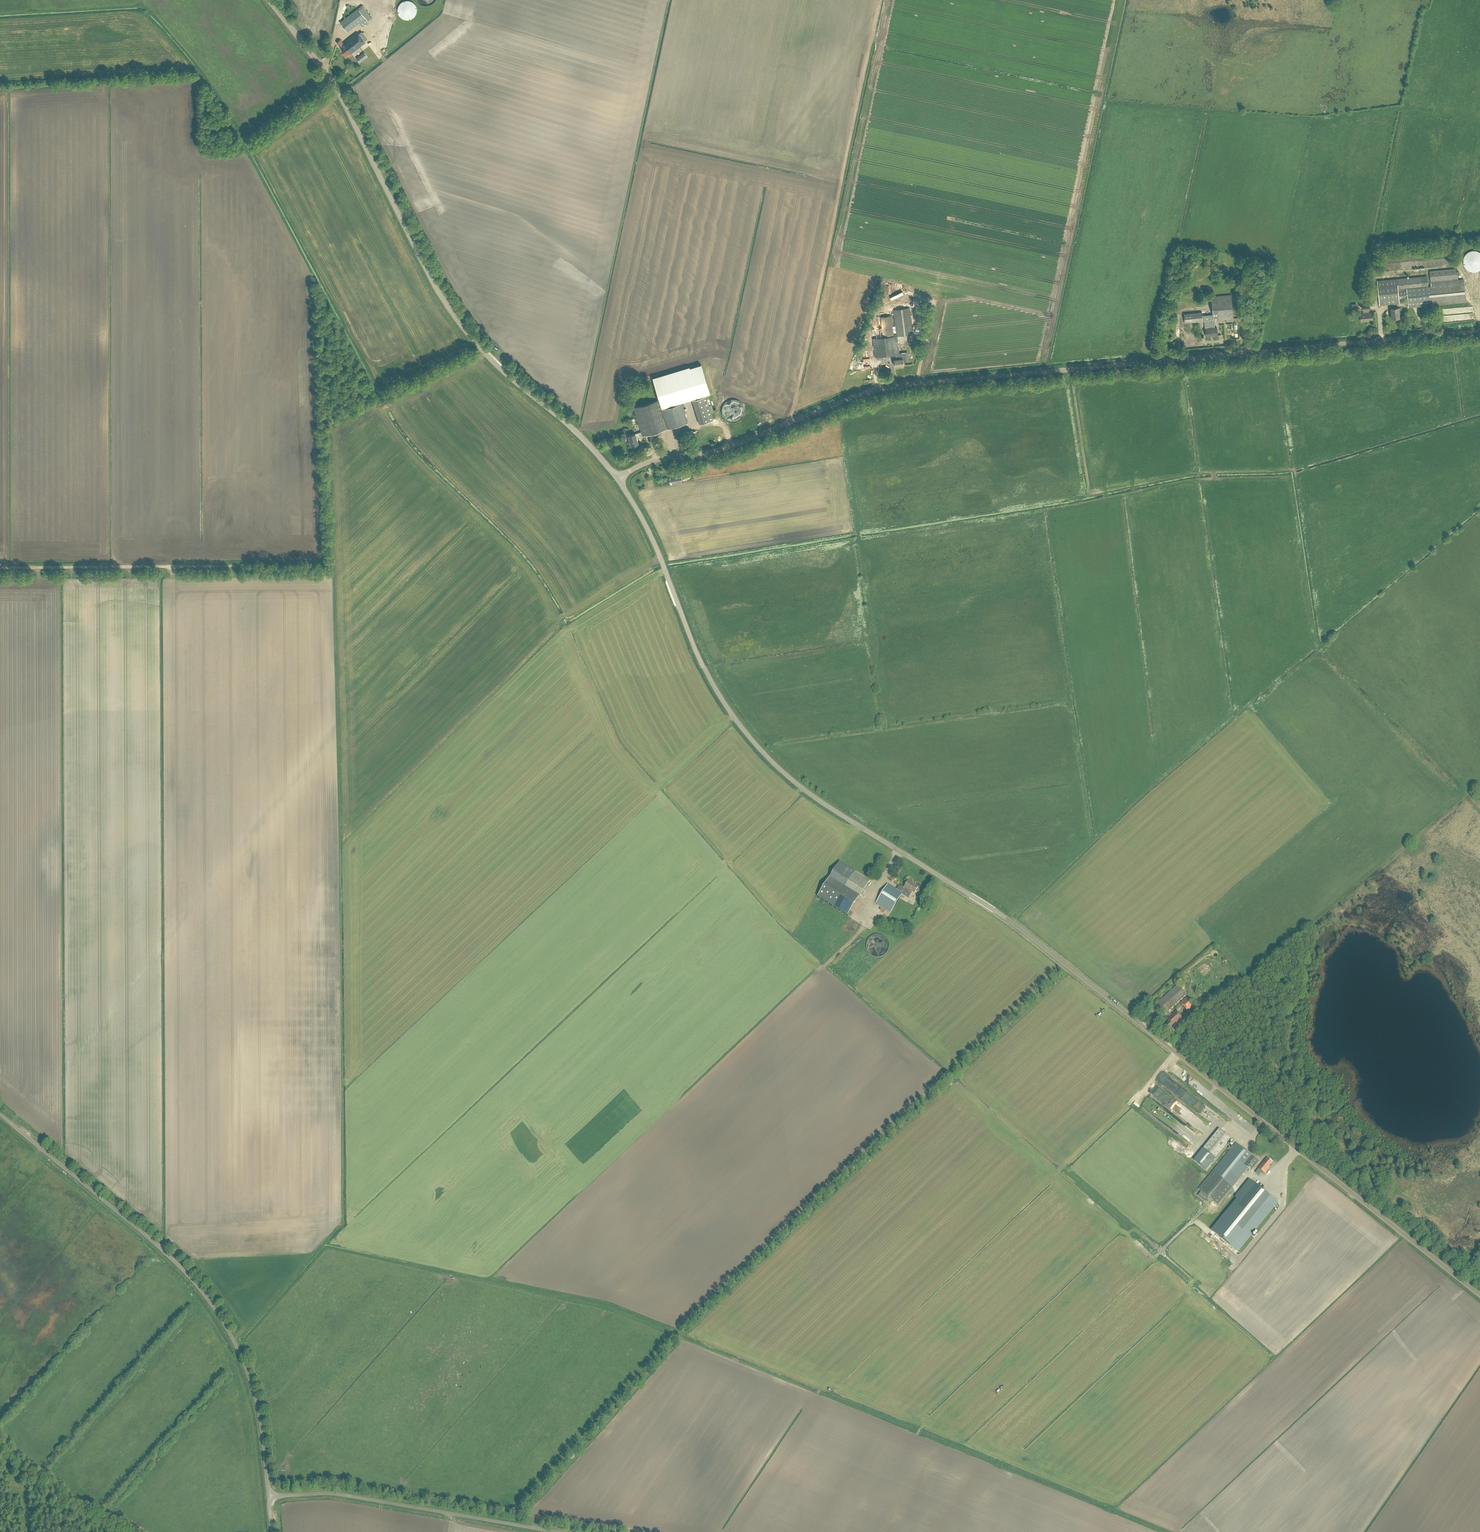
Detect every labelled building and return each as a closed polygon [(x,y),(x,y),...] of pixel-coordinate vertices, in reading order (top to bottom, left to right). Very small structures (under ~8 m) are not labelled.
[(417,10),(416,5),(413,2),(409,0),(405,0),(401,2),(398,6),(397,10),(398,14),(401,17),(405,19),(410,19),(413,17),(416,14),(417,10)] [(361,26),(371,18),(362,6),(340,23),(347,33),(359,23),(361,26)] [(341,40),(337,43),(347,56),(350,53),(352,55),(356,51),(361,47),(366,43),(364,41),(367,38),(365,35),(362,33),(359,35),(357,33),(346,42),(347,43),(344,45),(341,40)] [(1463,260),(1463,262),(1463,263),(1464,264),(1464,265),(1465,267),(1466,268),(1467,268),(1468,269),(1469,270),(1470,270),(1471,271),(1472,271),(1474,271),(1475,271),(1476,271),(1477,270),(1479,270),(1479,269),(1479,252),(1479,251),(1477,251),(1476,250),(1475,250),(1474,250),(1472,250),(1471,250),(1470,251),(1469,251),(1468,252),(1467,252),(1466,253),(1465,254),(1464,256),(1464,257),(1463,258),(1463,259),(1463,260)] [(1458,279),(1457,268),(1430,270),(1431,285),(1428,285),(1427,275),(1377,280),(1380,305),(1393,304),(1393,307),(1391,308),(1392,318),(1400,317),(1399,306),(1398,307),(1398,303),(1400,303),(1400,299),(1408,298),(1408,307),(1466,302),(1464,279),(1458,279)] [(1215,327),(1214,320),(1234,319),(1232,294),(1212,296),(1213,309),(1185,311),(1186,323),(1204,321),(1205,328),(1206,336),(1218,335),(1217,327),(1215,327)] [(1368,312),(1368,310),(1370,310),(1369,303),(1363,304),(1363,312),(1360,313),(1361,321),(1373,320),(1372,312),(1368,312)] [(897,335),(913,333),(910,307),(894,309),(897,335)] [(894,336),(892,316),(881,317),(883,338),(873,339),(875,357),(896,355),(896,359),(895,360),(895,366),(904,365),(903,358),(900,359),(897,336),(894,336)] [(701,364),(653,378),(662,407),(710,393),(701,364)] [(705,396),(691,400),(699,425),(712,420),(705,396)] [(661,409),(658,399),(634,407),(642,431),(628,436),(631,446),(639,444),(637,437),(643,435),(643,436),(666,429),(688,422),(682,403),(661,409)] [(670,484),(681,482),(680,475),(668,478),(670,484)] [(875,867),(877,863),(869,858),(865,865),(870,869),(872,866),(875,867)] [(840,862),(818,898),(849,916),(870,881),(840,862)] [(914,894),(918,887),(909,881),(905,888),(906,888),(904,891),(899,887),(897,891),(888,885),(876,904),(891,913),(897,903),(902,894),(909,898),(913,893),(914,894)] [(850,917),(862,922),(865,914),(853,910),(850,917)] [(874,916),(879,920),(883,916),(878,912),(874,916)] [(870,939),(878,956),(891,949),(883,933),(870,939)] [(1169,1017),(1166,1019),(1169,1022),(1165,1026),(1170,1032),(1184,1019),(1177,1010),(1170,1016),(1168,1012),(1186,995),(1177,985),(1156,1005),(1165,1015),(1166,1014),(1169,1017)] [(1118,998),(1130,1007),(1136,998),(1123,990),(1118,998)] [(1188,997),(1180,1005),(1189,1014),(1197,1007),(1188,997)] [(1176,1073),(1190,1084),(1192,1082),(1194,1083),(1197,1080),(1181,1067),(1176,1073)] [(1191,1104),(1195,1098),(1170,1079),(1166,1084),(1175,1091),(1177,1088),(1180,1090),(1177,1093),(1191,1104)] [(1197,1091),(1210,1101),(1210,1089),(1207,1093),(1207,1090),(1209,1088),(1201,1082),(1198,1082),(1198,1084),(1196,1087),(1196,1089),(1199,1089),(1197,1091)] [(1162,1087),(1156,1093),(1166,1103),(1172,1097),(1162,1087)] [(1216,1119),(1211,1115),(1209,1118),(1219,1125),(1223,1119),(1218,1116),(1216,1119)] [(1219,1130),(1194,1161),(1206,1171),(1231,1139),(1219,1130)] [(1232,1187),(1247,1169),(1252,1172),(1259,1162),(1236,1143),(1199,1189),(1218,1205),(1232,1187)] [(1258,1169),(1264,1174),(1265,1175),(1268,1170),(1267,1169),(1273,1162),(1267,1158),(1258,1169)] [(1277,1204),(1250,1181),(1235,1199),(1238,1201),(1212,1231),(1238,1252),(1277,1204)]
